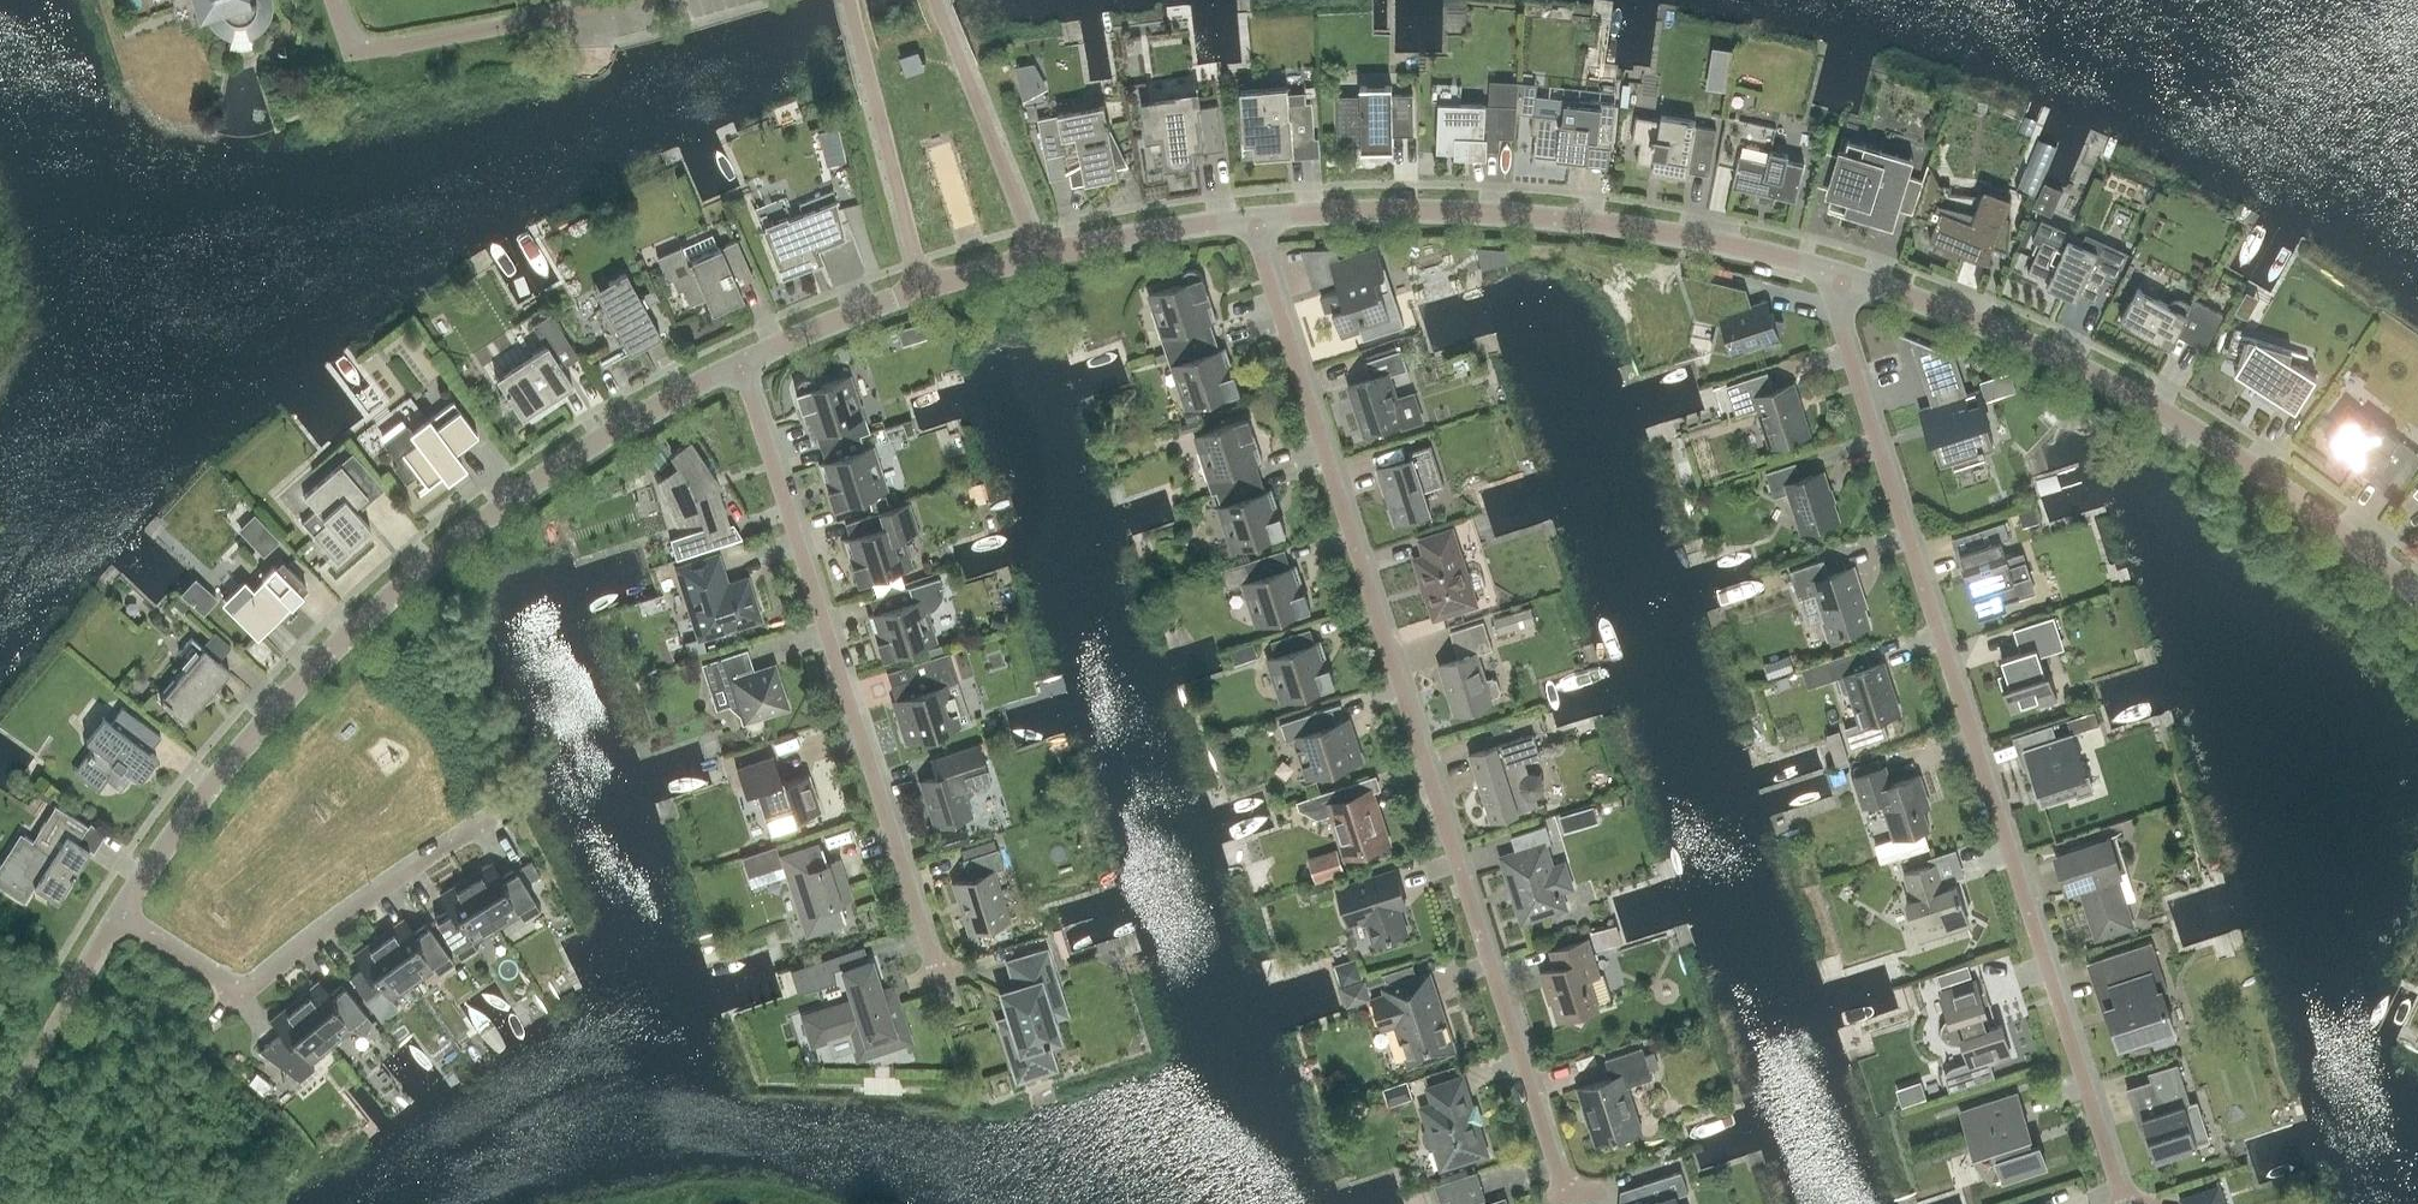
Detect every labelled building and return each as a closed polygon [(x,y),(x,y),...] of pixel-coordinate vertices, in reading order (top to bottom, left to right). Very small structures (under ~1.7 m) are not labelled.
[(209,15),(211,20),(214,24),(218,28),(222,31),(227,34),(232,36),(231,39),(232,39),(230,47),(235,48),(239,48),(244,48),(248,48),(253,47),(250,39),(251,39),(249,35),(255,33),(259,30),(263,26),(266,21),(269,16),(270,10),(270,5),(270,0),(204,0),(209,15)] [(1711,68),(1731,71),(1734,50),(1714,47),(1711,68)] [(918,54),(904,58),(909,72),(922,68),(918,54)] [(1046,87),(1034,65),(1019,69),(1017,62),(1016,62),(1025,105),(1026,105),(1025,99),(1046,87)] [(1516,138),(1520,82),(1518,82),(1518,87),(1491,86),(1490,105),(1440,103),(1438,151),(1469,152),(1469,148),(1483,149),(1483,156),(1485,156),(1485,149),(1501,150),(1501,138),(1516,138)] [(1363,151),(1394,150),(1394,135),(1415,135),(1414,94),(1393,95),(1393,86),(1361,86),(1361,95),(1338,96),(1339,146),(1363,146),(1363,151)] [(1257,157),(1295,154),(1294,140),(1316,138),(1313,102),(1290,104),(1288,87),(1242,91),(1247,141),(1244,141),(1244,144),(1255,143),(1257,157)] [(1146,101),(1143,102),(1143,105),(1148,141),(1152,140),(1153,148),(1163,147),(1166,169),(1198,164),(1196,149),(1223,145),(1224,149),(1225,149),(1219,105),(1204,107),(1201,89),(1176,92),(1177,97),(1156,100),(1152,100),(1151,99),(1146,99),(1146,101)] [(1616,103),(1563,98),(1561,117),(1534,114),(1532,133),(1536,134),(1534,155),(1534,156),(1587,161),(1589,139),(1612,141),(1616,103)] [(1059,115),(1039,119),(1047,157),(1067,153),(1074,185),(1087,183),(1120,176),(1117,164),(1127,162),(1119,146),(1110,128),(1112,128),(1110,120),(1108,120),(1105,105),(1059,114),(1059,115)] [(1697,126),(1698,121),(1663,115),(1662,120),(1637,116),(1633,141),(1641,142),(1638,162),(1654,165),(1654,170),(1688,176),(1689,171),(1710,174),(1718,129),(1697,126)] [(1790,155),(1774,151),(1780,128),(1729,116),(1718,163),(1737,168),(1733,184),(1763,191),(1762,195),(1774,198),(1775,194),(1797,199),(1806,163),(1789,159),(1790,155)] [(820,131),(828,165),(846,160),(838,127),(820,131)] [(1913,213),(1923,181),(1909,177),(1913,159),(1849,140),(1829,208),(1894,228),(1900,209),(1913,213)] [(2003,226),(2013,199),(2011,199),(1983,196),(1951,194),(1952,186),(1947,186),(1930,164),(1929,164),(1914,213),(1937,222),(1931,240),(1989,262),(1995,247),(2007,252),(2009,250),(2010,239),(2011,239),(2012,226),(2003,226)] [(784,198),(755,210),(762,229),(782,278),(808,267),(805,258),(820,252),(818,247),(845,236),(834,190),(799,204),(803,213),(791,218),(784,198)] [(2042,243),(2029,272),(2050,281),(2048,286),(2077,300),(2080,294),(2095,301),(2106,278),(2115,282),(2128,252),(2102,240),(2087,233),(2085,237),(2043,218),(2033,240),(2042,243)] [(735,279),(751,272),(736,238),(689,259),(683,245),(658,256),(668,280),(672,278),(678,290),(682,289),(688,302),(704,295),(712,312),(744,298),(735,279)] [(1340,289),(1322,295),(1327,311),(1334,309),(1343,337),(1368,328),(1370,336),(1364,338),(1364,339),(1405,326),(1395,294),(1384,297),(1382,292),(1380,293),(1376,279),(1386,276),(1377,247),(1331,262),(1340,289)] [(1513,249),(1500,248),(1504,263),(1516,259),(1513,249)] [(1218,320),(1204,277),(1202,274),(1200,271),(1197,270),(1194,269),(1191,269),(1188,270),(1185,272),(1183,275),(1182,278),(1182,281),(1182,284),(1153,293),(1167,335),(1162,336),(1172,367),(1177,366),(1190,408),(1241,391),(1227,348),(1213,352),(1204,324),(1218,320)] [(640,298),(626,273),(599,288),(609,328),(614,325),(630,354),(661,336),(645,307),(642,297),(640,298)] [(1740,287),(1682,273),(1696,318),(1719,323),(1713,349),(1734,354),(1734,355),(1762,345),(1778,349),(1784,321),(1773,318),(1767,300),(1747,307),(1740,287)] [(2139,288),(2121,321),(2171,347),(2178,334),(2205,349),(2224,314),(2195,299),(2192,304),(2184,299),(2182,299),(2179,298),(2177,298),(2174,299),(2172,300),(2170,302),(2169,304),(2139,288)] [(523,418),(574,385),(563,368),(579,357),(551,314),(533,325),(546,346),(497,378),(523,418)] [(1970,404),(1954,356),(1955,356),(1956,355),(1901,333),(1901,334),(1913,339),(1937,414),(1927,417),(1942,463),(1953,459),(1956,467),(1986,457),(1984,451),(1986,451),(1986,449),(1995,446),(1980,400),(1970,404)] [(2317,378),(2290,360),(2291,352),(2308,357),(2309,356),(2239,334),(2238,335),(2249,339),(2242,361),(2236,372),(2297,411),(2317,378)] [(1367,434),(1401,423),(1403,430),(1425,422),(1415,391),(1396,397),(1390,377),(1409,370),(1402,350),(1366,362),(1371,379),(1351,385),(1367,434)] [(1811,434),(1794,384),(1774,390),(1768,372),(1727,385),(1737,416),(1759,409),(1771,447),(1811,434)] [(847,376),(818,386),(817,383),(815,381),(812,379),(809,378),(805,378),(802,379),(800,381),(798,384),(796,387),(796,390),(797,393),(811,436),(824,432),(828,446),(861,435),(861,436),(871,432),(865,417),(861,418),(847,376)] [(408,425),(384,442),(400,463),(395,467),(407,483),(418,474),(428,488),(461,463),(454,453),(478,434),(454,402),(414,432),(408,425)] [(2350,411),(2327,442),(2361,466),(2363,463),(2388,481),(2412,449),(2417,453),(2417,452),(2373,419),(2369,425),(2350,411)] [(1264,462),(1250,418),(1199,435),(1213,477),(1208,478),(1213,494),(1218,492),(1255,480),(1250,466),(1264,462)] [(865,449),(861,436),(861,435),(828,446),(833,460),(820,464),(834,507),(884,491),(870,447),(865,449)] [(710,477),(712,475),(690,441),(672,453),(682,469),(663,482),(676,501),(682,523),(703,517),(708,532),(706,533),(706,536),(677,545),(680,558),(743,538),(733,524),(728,525),(716,488),(714,488),(710,477)] [(1378,469),(1396,524),(1431,512),(1425,492),(1445,485),(1432,445),(1410,452),(1412,458),(1378,469)] [(1791,492),(1804,531),(1838,520),(1822,472),(1802,478),(1797,462),(1767,472),(1775,498),(1791,492)] [(355,509),(369,496),(341,465),(305,497),(317,511),(302,523),(338,564),(365,540),(362,536),(371,528),(355,509)] [(1259,494),(1255,480),(1218,492),(1236,549),(1287,533),(1273,490),(1259,494)] [(888,505),(885,495),(869,501),(872,510),(888,505)] [(909,567),(899,538),(919,532),(910,504),(885,511),(853,521),(858,535),(844,540),(858,583),(909,567)] [(2020,511),(2025,526),(2041,521),(2036,506),(2020,511)] [(281,540),(256,513),(239,529),(264,555),(281,540)] [(1971,550),(1961,553),(1977,603),(1982,617),(2000,611),(1998,605),(2038,592),(2024,552),(2007,557),(2002,542),(2011,539),(2005,522),(1966,534),(1971,550)] [(1436,617),(1476,604),(1452,531),(1422,541),(1427,556),(1417,559),(1422,575),(1421,575),(1430,602),(1431,602),(1436,617)] [(1284,569),(1278,552),(1223,570),(1229,588),(1247,582),(1261,625),(1311,608),(1297,565),(1284,569)] [(680,569),(701,635),(709,633),(713,636),(719,635),(723,632),(726,628),(758,618),(756,611),(760,609),(756,598),(752,600),(746,581),(732,585),(730,589),(722,585),(725,581),(717,557),(680,569)] [(1831,636),(1870,624),(1860,594),(1862,593),(1854,568),(1830,576),(1825,560),(1791,571),(1800,599),(1819,593),(1828,621),(1826,622),(1831,636)] [(254,596),(250,592),(248,591),(245,589),(241,589),(238,590),(235,591),(233,594),(232,597),(231,600),(231,603),(232,606),(234,609),(248,623),(258,633),(288,604),(292,607),(304,595),(301,591),(307,585),(284,564),(278,570),(275,567),(263,579),(266,583),(254,596)] [(882,611),(869,615),(883,659),(933,642),(923,612),(926,611),(928,610),(930,609),(931,608),(933,607),(935,605),(936,603),(938,602),(939,600),(940,598),(941,596),(942,594),(942,592),(942,589),(942,587),(942,585),(942,583),(942,581),(941,578),(940,576),(909,586),(878,597),(882,611)] [(196,578),(181,594),(204,614),(219,598),(196,578)] [(189,606),(180,598),(175,603),(184,612),(189,606)] [(1494,618),(1499,634),(1536,622),(1531,606),(1494,618)] [(2062,640),(2055,616),(2014,629),(2022,652),(2002,658),(2011,684),(2004,687),(2012,710),(2037,702),(2038,706),(2058,699),(2050,672),(2046,673),(2038,648),(2062,640)] [(1492,702),(1491,698),(1499,696),(1502,691),(1498,680),(1493,678),(1485,680),(1477,655),(1493,649),(1484,621),(1451,632),(1460,659),(1441,665),(1457,713),(1492,702)] [(1308,645),(1304,631),(1272,641),(1277,656),(1271,657),(1285,701),(1336,684),(1322,641),(1308,645)] [(193,663),(161,700),(170,707),(178,720),(219,692),(215,688),(231,671),(192,637),(180,652),(193,663)] [(1254,643),(1231,650),(1236,664),(1258,656),(1254,643)] [(941,645),(927,649),(930,658),(944,653),(941,645)] [(1865,648),(1808,667),(1815,686),(1840,678),(1844,692),(1849,694),(1852,693),(1855,703),(1858,702),(1865,724),(1848,729),(1855,748),(1889,737),(1883,718),(1898,713),(1891,692),(1894,691),(1884,662),(1871,666),(1865,648)] [(916,676),(891,684),(892,685),(899,683),(904,698),(900,699),(907,719),(903,720),(910,741),(972,721),(971,720),(959,723),(956,713),(960,712),(954,694),(953,695),(950,696),(947,686),(958,682),(952,664),(948,652),(944,653),(930,658),(912,664),(916,676)] [(738,701),(745,723),(763,717),(762,714),(787,706),(774,667),(749,675),(741,653),(704,665),(718,708),(738,701)] [(1770,678),(1794,670),(1790,656),(1765,665),(1770,678)] [(1778,679),(1781,688),(1792,684),(1789,676),(1778,679)] [(141,780),(158,757),(150,751),(162,736),(124,707),(112,722),(105,716),(87,740),(95,745),(74,772),(99,791),(108,779),(121,790),(133,774),(141,780)] [(1361,761),(1354,740),(1350,741),(1344,721),(1334,724),(1329,708),(1280,723),(1286,742),(1294,739),(1307,777),(1299,779),(1299,781),(1361,761)] [(2095,711),(2069,720),(2073,734),(2100,725),(2095,711)] [(1507,730),(1504,722),(1495,725),(1497,733),(1507,730)] [(1545,787),(1545,782),(1543,778),(1539,775),(1535,774),(1530,774),(1526,762),(1542,757),(1535,734),(1470,754),(1491,821),(1544,804),(1544,802),(1539,804),(1537,797),(1542,795),(1544,791),(1545,787)] [(2043,801),(2090,786),(2073,734),(2026,749),(2043,801)] [(980,746),(965,750),(933,761),(938,777),(923,782),(937,826),(971,814),(963,788),(990,780),(980,746)] [(1847,747),(1834,751),(1839,767),(1852,763),(1847,747)] [(756,790),(765,817),(771,837),(776,836),(777,840),(796,834),(795,830),(801,828),(798,818),(821,810),(809,774),(786,781),(781,779),(774,756),(737,768),(745,793),(756,790)] [(1928,796),(1921,775),(1893,784),(1887,765),(1854,776),(1864,807),(1882,801),(1895,838),(1875,844),(1882,863),(1931,847),(1925,829),(1930,827),(1921,798),(1928,796)] [(1838,786),(1849,782),(1845,770),(1834,773),(1838,786)] [(1387,841),(1371,793),(1357,797),(1352,783),(1299,801),(1301,809),(1318,817),(1334,812),(1348,854),(1387,841)] [(1578,811),(1582,826),(1599,821),(1595,805),(1578,811)] [(89,826),(56,806),(34,841),(21,833),(9,853),(17,858),(4,878),(30,895),(38,883),(60,897),(90,850),(78,842),(89,826)] [(1553,868),(1545,845),(1552,842),(1547,826),(1512,837),(1517,853),(1504,857),(1513,885),(1510,889),(1513,899),(1517,901),(1524,920),(1565,907),(1560,890),(1571,887),(1564,865),(1553,868)] [(945,851),(969,843),(965,829),(940,837),(945,851)] [(1008,920),(993,871),(1005,867),(999,848),(997,849),(994,840),(962,850),(965,859),(963,860),(969,878),(955,883),(971,932),(1008,920)] [(2099,935),(2131,925),(2131,924),(2130,924),(2115,874),(2119,873),(2109,841),(2059,857),(2069,889),(2083,885),(2099,935)] [(758,872),(782,865),(776,846),(752,854),(758,872)] [(840,901),(849,898),(841,872),(832,875),(822,846),(786,858),(809,931),(846,920),(840,901)] [(1334,850),(1309,858),(1317,882),(1342,874),(1334,850)] [(541,876),(532,860),(522,866),(531,881),(541,876)] [(1351,871),(1361,868),(1359,861),(1349,865),(1351,871)] [(541,909),(515,868),(502,876),(494,864),(468,880),(497,926),(520,912),(524,919),(541,909)] [(1945,889),(1937,864),(1905,874),(1913,899),(1907,901),(1920,940),(1969,925),(1957,885),(1945,889)] [(1376,943),(1408,933),(1399,906),(1407,904),(1397,872),(1339,890),(1349,922),(1367,916),(1376,943)] [(1331,887),(1341,883),(1338,876),(1346,874),(1345,873),(1342,874),(1317,882),(1317,883),(1309,885),(1314,899),(1333,893),(1331,887)] [(497,926),(468,880),(442,897),(449,909),(436,917),(461,958),(478,948),(473,941),(497,926)] [(414,932),(405,921),(380,939),(412,983),(434,967),(439,974),(455,962),(427,923),(414,932)] [(1616,923),(1591,931),(1596,949),(1622,941),(1616,923)] [(412,983),(380,939),(355,957),(364,968),(351,978),(382,1021),(385,1019),(385,1018),(398,1008),(395,1004),(395,1003),(391,997),(412,983)] [(1541,973),(1551,1002),(1553,1001),(1559,1020),(1596,1008),(1586,979),(1601,974),(1589,939),(1551,951),(1557,968),(1541,973)] [(2153,941),(2088,962),(2104,1010),(2108,1009),(2120,1045),(2152,1035),(2153,1038),(2155,1040),(2157,1042),(2160,1043),(2164,1043),(2167,1042),(2169,1040),(2171,1038),(2172,1035),(2172,1032),(2171,1029),(2175,1028),(2163,991),(2168,989),(2153,941)] [(1063,1002),(1046,950),(1009,962),(1017,987),(1002,992),(1015,1031),(1004,1035),(1015,1069),(1052,1058),(1047,1043),(1049,1042),(1049,1040),(1058,1038),(1048,1006),(1063,1002)] [(798,996),(836,983),(828,958),(791,971),(798,996)] [(1364,981),(1357,959),(1336,966),(1343,987),(1364,981)] [(909,1040),(896,999),(884,1003),(870,963),(846,971),(856,1002),(806,1018),(814,1042),(851,1030),(860,1056),(909,1040)] [(1942,992),(1973,982),(1968,965),(1937,975),(1942,992)] [(1388,995),(1373,999),(1382,1028),(1397,1023),(1411,1064),(1454,1050),(1430,974),(1386,988),(1388,995)] [(1371,998),(1366,980),(1364,981),(1343,987),(1349,1005),(1371,998)] [(1963,1039),(1970,1061),(1953,1067),(1948,1070),(1946,1074),(1947,1080),(1950,1091),(1996,1076),(1991,1061),(2012,1054),(2002,1025),(1992,1028),(1977,981),(1942,992),(1952,1021),(1948,1023),(1946,1027),(1945,1031),(1947,1035),(1950,1039),(1954,1040),(1958,1040),(1963,1039)] [(373,1021),(342,984),(330,994),(321,983),(297,1002),(331,1044),(352,1027),(354,1029),(366,1035),(369,1029),(373,1021)] [(331,1044),(297,1002),(273,1022),(282,1033),(260,1051),(301,1081),(316,1068),(310,1062),(331,1044)] [(1579,1089),(1596,1143),(1615,1137),(1615,1140),(1643,1131),(1628,1086),(1653,1078),(1643,1047),(1607,1059),(1613,1077),(1579,1089)] [(2191,1102),(2179,1063),(2149,1072),(2162,1112),(2143,1118),(2156,1159),(2199,1146),(2198,1143),(2211,1139),(2198,1100),(2191,1102)] [(260,1071),(251,1082),(266,1094),(275,1084),(260,1071)] [(1443,1167),(1487,1153),(1463,1077),(1430,1088),(1435,1104),(1424,1107),(1430,1126),(1427,1130),(1427,1135),(1427,1139),(1429,1143),(1432,1146),(1437,1148),(1443,1167)] [(1414,1098),(1408,1080),(1384,1088),(1390,1105),(1414,1098)] [(2032,1135),(2018,1093),(1961,1112),(1975,1153),(1995,1147),(1998,1156),(1997,1157),(2004,1179),(2047,1166),(2040,1143),(2033,1145),(2030,1136),(2032,1135)] [(1485,1199),(1487,1199),(1478,1171),(1436,1184),(1443,1203),(1487,1203),(1485,1199)] [(1677,1196),(1689,1192),(1683,1171),(1643,1184),(1650,1203),(1647,1203),(1680,1203),(1677,1196)] [(2218,1190),(2185,1200),(2187,1203),(2222,1203),(2218,1190)]
